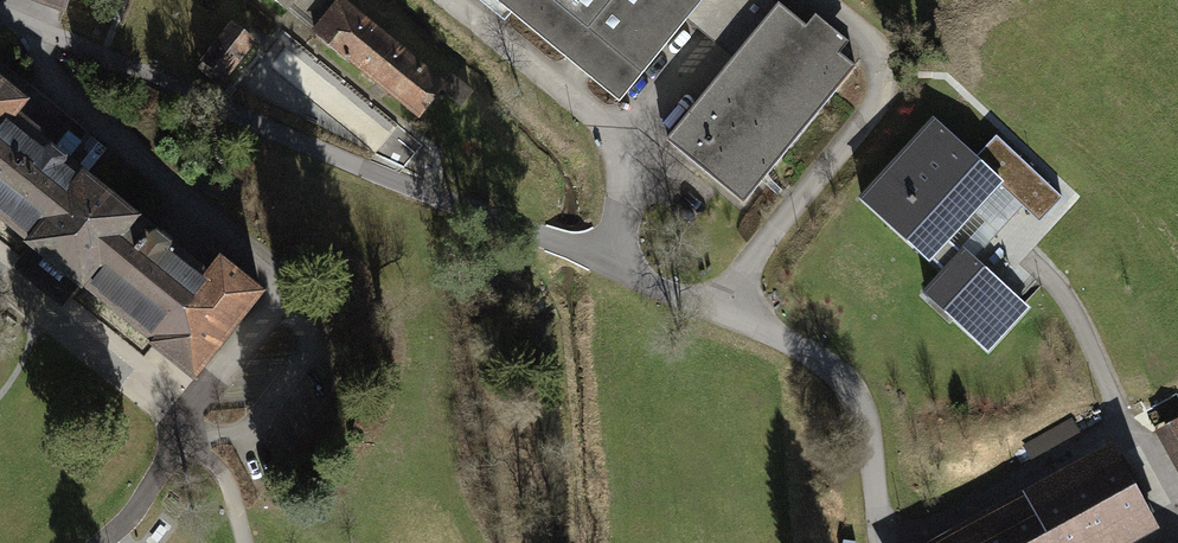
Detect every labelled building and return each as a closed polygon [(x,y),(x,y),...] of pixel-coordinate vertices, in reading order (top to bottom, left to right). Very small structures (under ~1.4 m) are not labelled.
[(287,11),(289,8),(316,30),(314,33),(348,61),(351,58),(418,114),(442,87),(340,3),(343,1),(342,0),(274,0),(287,11)] [(620,100),(700,3),(748,42),(667,140),(744,203),(856,67),(773,0),(497,0),(620,100)] [(252,44),(231,28),(203,63),(224,80),(252,44)] [(31,241),(29,244),(56,267),(81,287),(83,284),(155,342),(153,345),(193,378),(261,294),(220,261),(207,277),(170,246),(170,245),(155,233),(155,234),(65,162),(66,161),(62,158),(52,149),(67,130),(25,96),(22,101),(0,83),(0,216),(31,241)] [(975,159),(934,121),(861,199),(928,260),(929,258),(945,272),(926,293),(986,349),(1025,308),(965,252),(963,254),(946,239),(998,184),(1039,222),(1062,197),(996,136),(975,159)] [(1157,434),(1177,472),(1177,422),(1157,434)] [(964,542),(1099,542),(1147,517),(1116,460),(964,542)] [(166,539),(164,542),(198,542),(195,538),(180,532),(166,539)]
